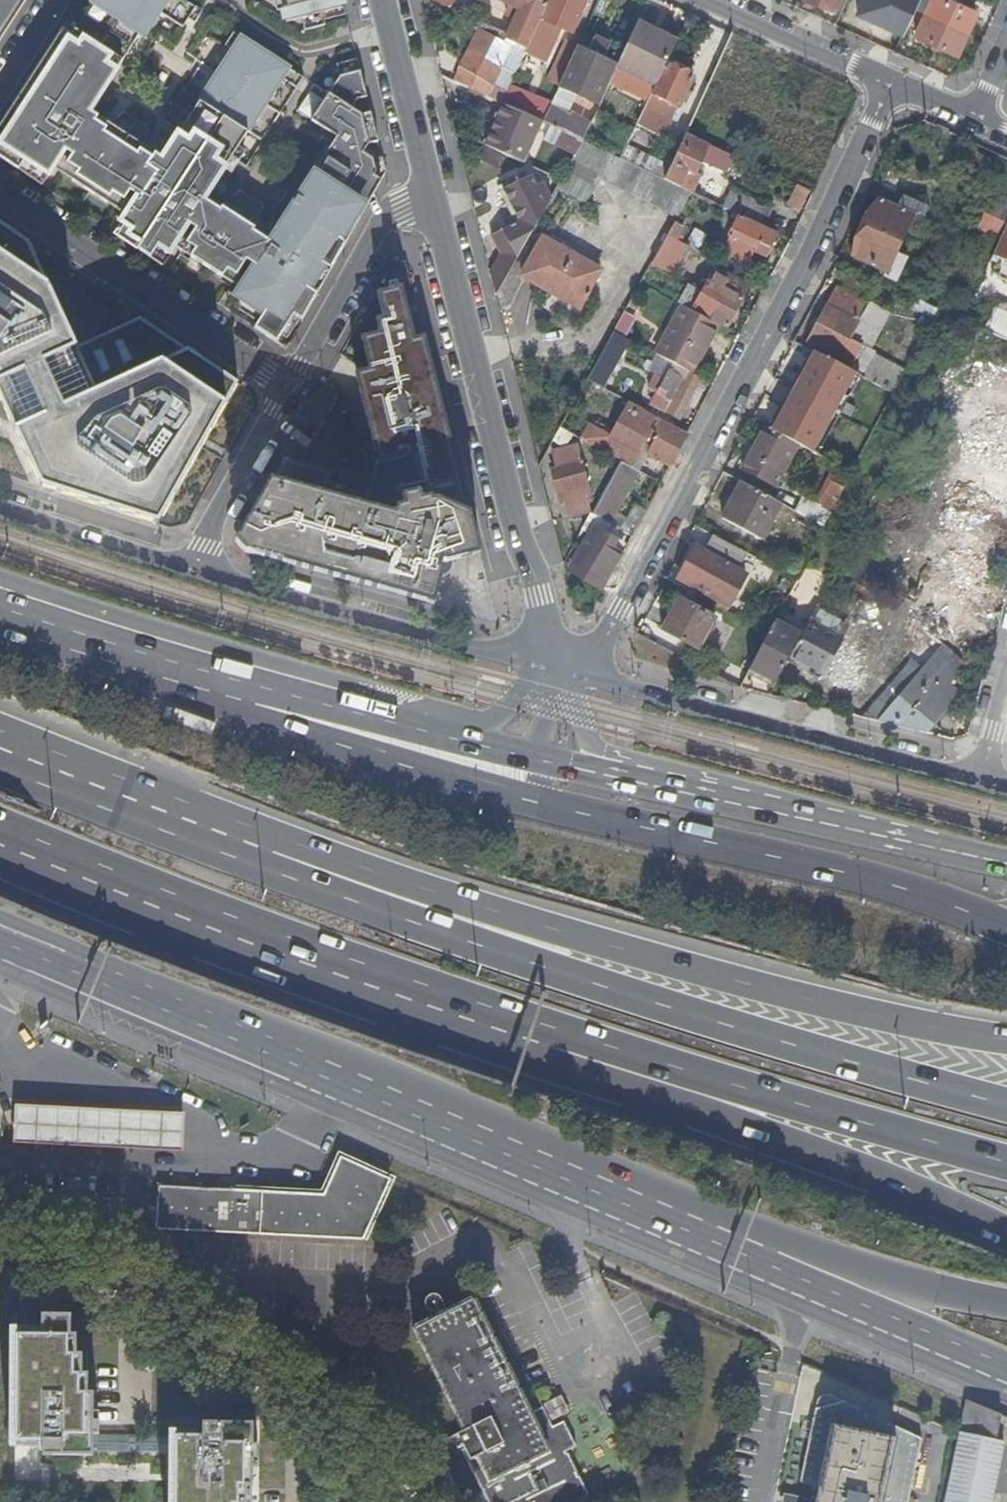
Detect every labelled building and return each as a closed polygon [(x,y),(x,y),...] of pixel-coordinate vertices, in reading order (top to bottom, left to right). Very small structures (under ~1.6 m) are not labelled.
[(115,196),(139,158),(137,157),(144,147),(109,125),(103,135),(83,122),(140,35),(144,38),(160,14),(183,29),(188,20),(196,9),(182,0),(95,0),(75,32),(52,67),(44,80),(27,105),(19,100),(10,114),(18,118),(0,146),(0,158),(19,170),(25,160),(48,176),(53,168),(60,159),(65,151),(73,156),(68,163),(67,164),(79,172),(73,181),(107,204),(113,195),(115,196)] [(1,16),(9,22),(19,7),(10,2),(11,0),(0,0),(0,17),(1,16)] [(281,10),(287,9),(285,0),(273,0),(275,12),(281,10)] [(287,9),(291,22),(302,19),(344,9),(342,0),(285,0),(287,9)] [(454,6),(480,12),(482,1),(479,0),(456,0),(454,6)] [(547,4),(539,0),(497,0),(511,7),(506,17),(514,22),(508,35),(505,40),(526,50),(547,4)] [(547,4),(526,50),(525,53),(545,62),(554,42),(549,39),(555,25),(572,33),(587,0),(549,0),(547,4)] [(592,13),(604,18),(612,0),(598,0),(592,13)] [(835,9),(839,0),(813,0),(835,9)] [(904,33),(909,21),(919,0),(865,0),(859,13),(904,33)] [(949,0),(919,0),(909,21),(919,26),(916,34),(957,53),(975,12),(949,0)] [(196,9),(188,20),(195,24),(202,13),(196,9)] [(285,24),(291,22),(287,9),(281,10),(285,24)] [(346,15),(344,9),(302,19),(305,31),(324,26),(323,21),(346,15)] [(9,22),(1,16),(0,17),(0,36),(9,22)] [(456,82),(502,103),(525,53),(526,50),(505,40),(508,35),(482,23),(456,82)] [(618,66),(657,85),(667,65),(677,43),(637,25),(618,66)] [(75,32),(66,27),(44,61),(52,67),(75,32)] [(115,196),(124,203),(130,194),(138,199),(121,224),(133,232),(129,237),(141,246),(138,250),(151,259),(159,247),(170,254),(174,247),(180,239),(189,225),(196,230),(187,244),(187,245),(196,251),(191,258),(222,279),(226,274),(235,280),(245,266),(252,270),(243,284),(239,291),(232,302),(237,305),(260,321),(255,329),(277,343),(281,336),(291,317),(299,321),(302,323),(317,297),(310,293),(324,269),(330,273),(345,246),(338,242),(351,218),(359,223),(367,207),(353,199),(362,183),(376,192),(386,172),(382,158),(373,160),(367,156),(369,145),(378,143),(371,113),(362,116),(356,111),(358,101),(367,97),(357,60),(336,65),(339,77),(311,121),(332,135),(337,138),(314,174),(293,205),(298,208),(288,224),(283,222),(269,243),(253,233),(257,225),(225,204),(220,211),(204,201),(224,169),(232,174),(240,161),(232,157),(239,146),(282,80),(297,89),(304,78),(233,33),(225,47),(232,52),(191,115),(184,126),(177,121),(169,134),(176,138),(156,169),(139,158),(115,196)] [(548,80),(559,86),(578,45),(566,41),(548,80)] [(577,50),(560,88),(596,105),(614,66),(577,50)] [(694,78),(667,65),(657,85),(652,95),(679,108),(694,78)] [(35,75),(19,100),(27,105),(44,80),(35,75)] [(770,94),(746,83),(743,89),(767,100),(770,94)] [(540,119),(546,107),(515,92),(509,105),(540,119)] [(502,106),(485,146),(505,156),(524,165),(542,122),(502,106)] [(590,128),(548,110),(542,122),(584,142),(584,140),(590,128)] [(184,111),(177,121),(184,126),(191,115),(184,111)] [(18,118),(10,114),(0,130),(0,146),(18,118)] [(706,121),(695,115),(687,133),(702,140),(704,136),(700,134),(706,121)] [(774,118),(818,138),(819,136),(775,116),(774,118)] [(811,155),(818,138),(774,118),(764,138),(782,147),(779,154),(789,159),(794,148),(811,155)] [(700,140),(687,133),(686,135),(668,174),(665,181),(691,193),(692,193),(700,175),(696,173),(703,157),(712,161),(711,164),(724,169),(730,155),(708,146),(709,144),(700,140)] [(314,174),(337,138),(332,135),(309,170),(314,174)] [(573,161),(597,174),(677,218),(691,193),(665,181),(621,160),(584,142),(582,146),(574,160),(573,161)] [(485,146),(482,145),(475,160),(498,171),(505,156),(485,146)] [(239,146),(232,157),(240,161),(247,151),(239,146)] [(668,174),(624,153),(621,160),(665,181),(668,174)] [(67,164),(68,163),(60,159),(53,168),(73,181),(79,172),(67,164)] [(25,160),(19,170),(42,186),(48,176),(25,160)] [(597,174),(573,161),(568,170),(562,182),(561,183),(558,188),(584,203),(591,190),(597,174)] [(502,253),(490,276),(496,297),(547,207),(531,175),(502,190),(508,201),(502,204),(508,217),(514,214),(519,223),(494,236),(502,253)] [(367,207),(376,192),(362,183),(353,199),(367,207)] [(801,213),(811,192),(797,185),(787,207),(801,213)] [(741,216),(764,227),(772,209),(732,191),(727,201),(724,209),(741,216)] [(917,235),(929,208),(902,196),(897,208),(879,201),(854,256),(899,276),(910,253),(900,249),(907,231),(917,235)] [(986,213),(1006,223),(1006,202),(994,196),(986,213)] [(718,206),(724,209),(727,201),(722,198),(718,206)] [(288,224),(298,208),(293,205),(290,204),(280,220),(283,222),(288,224)] [(1003,236),(1006,226),(1006,223),(986,213),(979,227),(999,237),(1000,236),(1003,236)] [(771,248),(778,234),(764,227),(741,216),(726,248),(751,261),(759,243),(771,248)] [(359,223),(351,218),(338,242),(345,246),(359,223)] [(675,222),(667,236),(685,245),(690,238),(682,234),(686,228),(675,222)] [(133,232),(121,224),(114,234),(138,250),(141,246),(129,237),(133,232)] [(79,348),(27,242),(0,225),(0,389),(48,488),(158,525),(241,386),(146,322),(79,348)] [(579,310),(601,271),(543,238),(521,277),(579,310)] [(187,245),(187,244),(180,239),(174,247),(182,252),(180,254),(189,260),(191,258),(196,251),(187,245)] [(159,247),(151,259),(162,266),(170,254),(159,247)] [(240,540),(246,552),(434,606),(448,565),(482,556),(429,334),(416,338),(405,290),(415,286),(409,265),(396,263),(348,347),(379,461),(367,500),(329,489),(334,473),(283,460),(240,540)] [(310,293),(317,297),(330,273),(324,269),(310,293)] [(235,280),(226,274),(222,279),(221,281),(230,288),(232,286),(235,280)] [(728,327),(750,284),(731,274),(723,288),(710,282),(703,295),(709,298),(701,313),(728,327)] [(235,280),(232,286),(239,291),(243,284),(235,280)] [(852,340),(866,314),(870,305),(837,287),(808,342),(819,348),(852,365),(862,346),(852,340)] [(932,320),(938,308),(918,299),(913,310),(932,320)] [(260,321),(237,305),(232,313),(255,329),(260,321)] [(692,374),(719,326),(683,306),(656,355),(692,374)] [(868,349),(886,313),(872,306),(868,315),(866,314),(852,340),(862,346),(852,365),(849,370),(857,374),(859,376),(865,366),(873,351),(868,349)] [(634,318),(625,312),(614,332),(623,337),(634,318)] [(990,333),(1000,338),(1006,341),(1006,318),(998,314),(990,333)] [(291,317),(281,336),(289,340),(299,321),(291,317)] [(605,384),(625,344),(613,337),(592,378),(605,384)] [(852,365),(819,348),(772,431),(797,444),(815,453),(857,374),(849,370),(852,365)] [(865,366),(859,376),(874,384),(894,394),(899,383),(865,366)] [(653,406),(667,414),(685,380),(671,372),(662,388),(658,385),(654,392),(658,395),(653,406)] [(686,379),(685,380),(667,414),(680,421),(699,386),(686,379)] [(985,436),(998,411),(957,390),(944,415),(985,436)] [(649,455),(671,466),(688,434),(658,417),(654,425),(626,411),(604,451),(632,466),(650,430),(660,435),(649,455)] [(975,486),(1006,501),(1006,417),(975,486)] [(765,475),(777,481),(797,444),(772,431),(766,427),(743,470),(763,480),(765,475)] [(565,503),(569,517),(590,512),(587,498),(592,497),(580,448),(555,453),(558,468),(553,469),(562,504),(565,503)] [(610,524),(637,471),(620,462),(592,515),(610,524)] [(765,475),(763,480),(774,486),(777,481),(765,475)] [(762,539),(782,504),(741,482),(722,519),(762,539)] [(803,499),(796,512),(825,527),(845,489),(832,482),(819,507),(803,499)] [(638,524),(646,510),(635,504),(628,519),(638,524)] [(960,528),(912,610),(951,633),(1000,551),(960,528)] [(615,535),(607,530),(606,530),(601,531),(592,544),(577,570),(602,584),(620,553),(608,547),(615,535)] [(696,548),(679,578),(710,595),(716,584),(722,587),(717,598),(730,605),(746,575),(752,563),(755,558),(714,536),(705,553),(696,548)] [(778,570),(759,560),(756,565),(774,575),(778,570)] [(716,584),(710,595),(717,598),(722,587),(716,584)] [(793,601),(787,599),(769,633),(742,687),(749,692),(759,674),(775,682),(800,634),(781,623),(793,601)] [(663,631),(669,634),(699,650),(716,619),(679,600),(663,631)] [(844,639),(809,621),(802,635),(791,656),(826,675),(844,639)] [(669,634),(664,645),(694,661),(699,650),(669,634)] [(922,646),(914,656),(925,666),(941,648),(922,637),(918,644),(922,646)] [(948,685),(967,662),(941,648),(925,666),(914,656),(863,718),(926,733),(958,694),(948,685)] [(185,1111),(15,1104),(14,1143),(183,1151),(185,1111)] [(259,1191),(257,1235),(364,1241),(392,1179),(340,1156),(323,1194),(259,1191)] [(257,1235),(259,1191),(158,1185),(155,1230),(257,1235)] [(523,1396),(522,1393),(474,1300),(435,1321),(414,1332),(465,1433),(437,1449),(463,1501),(588,1501),(594,1499),(572,1453),(580,1449),(558,1404),(534,1416),(533,1415),(528,1405),(523,1396)] [(43,1457),(94,1458),(94,1394),(87,1394),(88,1377),(82,1377),(82,1357),(76,1357),(76,1337),(70,1337),(70,1318),(43,1318),(43,1336),(13,1336),(12,1444),(43,1444),(43,1457)] [(534,1387),(536,1390),(544,1408),(552,1404),(542,1384),(534,1387)] [(536,1390),(523,1396),(528,1405),(533,1415),(545,1409),(544,1408),(536,1390)] [(800,1498),(799,1501),(914,1501),(907,1500),(919,1442),(826,1393),(821,1393),(814,1398),(809,1423),(805,1439),(795,1483),(814,1487),(811,1500),(800,1498)] [(958,1434),(996,1442),(1002,1416),(965,1401),(958,1434)] [(794,1436),(805,1439),(809,1423),(798,1421),(794,1436)] [(167,1422),(164,1501),(249,1501),(252,1441),(253,1425),(167,1422)] [(943,1501),(991,1501),(1002,1444),(996,1442),(958,1434),(943,1501)] [(800,1498),(780,1494),(778,1501),(799,1501),(800,1498)]
